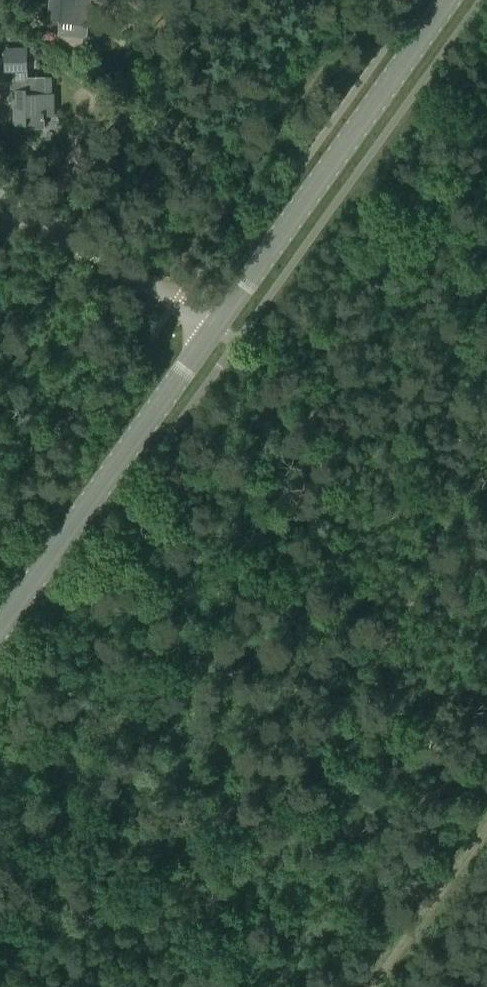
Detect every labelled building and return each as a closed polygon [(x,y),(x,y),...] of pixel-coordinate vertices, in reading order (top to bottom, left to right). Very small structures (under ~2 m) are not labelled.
[(59,21),(90,25),(92,14),(90,14),(91,0),(49,0),(47,18),(59,20),(59,21)] [(28,50),(5,50),(5,71),(28,71),(28,50)] [(14,78),(15,124),(27,124),(27,135),(55,135),(55,92),(28,93),(27,78),(14,78)]
